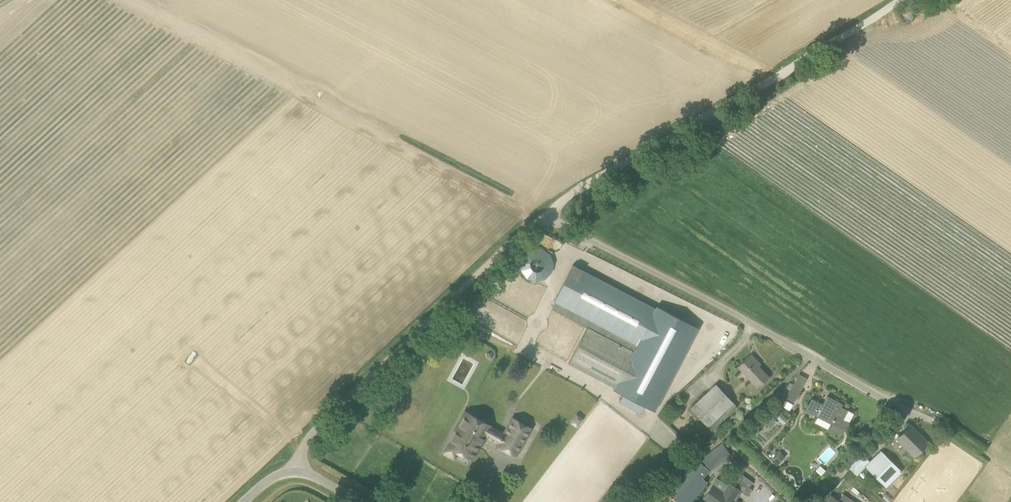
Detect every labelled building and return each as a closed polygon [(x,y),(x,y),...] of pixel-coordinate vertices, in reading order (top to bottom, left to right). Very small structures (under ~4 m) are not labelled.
[(537,284),(557,262),(536,243),(516,265),(537,284)] [(568,363),(604,381),(614,387),(613,389),(623,394),(619,401),(641,413),(645,406),(654,411),(698,327),(657,306),(655,308),(573,265),(554,301),(555,302),(552,309),(587,327),(568,363)] [(738,366),(758,387),(768,377),(755,362),(757,360),(751,354),(738,366)] [(786,397),(794,401),(802,387),(794,383),(786,397)] [(690,408),(711,430),(737,406),(716,384),(690,408)] [(827,396),(823,404),(812,399),(807,409),(817,415),(817,416),(831,423),(828,428),(834,432),(836,432),(838,432),(840,432),(841,432),(843,431),(844,429),(845,428),(848,423),(842,420),(847,410),(840,407),(842,404),(827,396)] [(490,425),(465,411),(455,430),(457,431),(444,453),(454,458),(458,451),(471,458),(484,435),(499,443),(497,445),(516,455),(531,428),(513,418),(504,433),(490,425)] [(910,425),(896,438),(914,456),(928,442),(910,425)] [(681,501),(691,501),(708,482),(703,478),(710,471),(732,454),(723,442),(699,459),(691,453),(684,461),(648,501),(676,501),(678,500),(681,501)] [(881,450),(865,466),(886,487),(902,471),(881,450)] [(778,465),(786,456),(780,451),(772,459),(778,465)] [(815,470),(821,475),(825,471),(819,465),(815,470)] [(747,496),(752,489),(749,487),(753,482),(742,475),(734,486),(730,483),(723,492),(713,484),(703,498),(709,501),(737,501),(733,499),(740,490),(747,496)]
